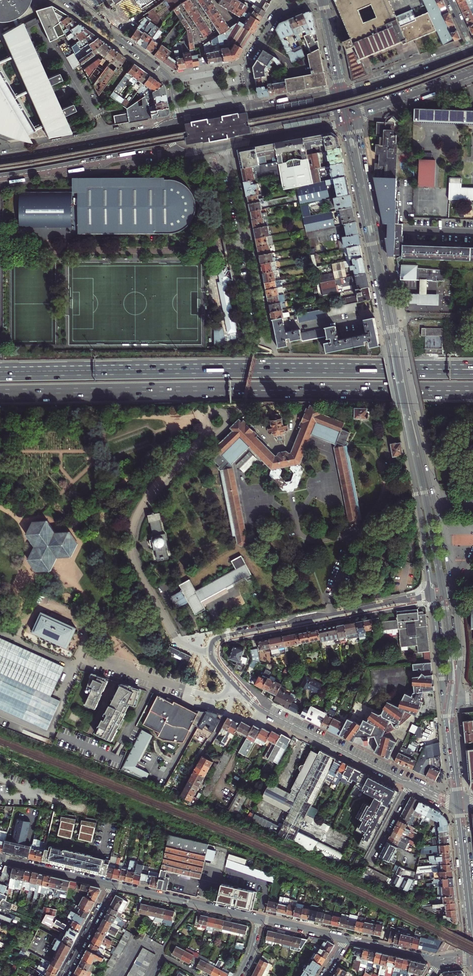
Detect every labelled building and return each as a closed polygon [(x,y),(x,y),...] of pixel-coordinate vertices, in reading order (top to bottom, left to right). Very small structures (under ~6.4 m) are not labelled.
[(3,19),(9,18),(12,17),(16,26),(19,24),(16,15),(20,12),(24,8),(27,3),(28,0),(0,0),(0,19),(3,19)] [(368,75),(361,60),(384,50),(403,42),(404,44),(408,43),(415,39),(436,30),(428,12),(423,0),(337,0),(336,1),(336,2),(350,34),(345,36),(347,41),(345,42),(348,50),(347,50),(346,50),(349,64),(352,81),(368,75)] [(436,0),(423,0),(428,12),(436,30),(444,46),(449,43),(455,41),(450,30),(446,21),(442,12),(438,3),(436,0)] [(472,0),(467,0),(459,3),(460,6),(461,8),(468,5),(472,3),(472,1),(472,0)] [(444,1),(438,3),(442,12),(448,10),(446,5),(444,1)] [(247,8),(249,4),(247,3),(245,2),(243,4),(240,10),(243,11),(244,12),(247,8)] [(472,3),(468,5),(461,8),(463,12),(463,13),(472,9),(472,3)] [(247,8),(262,17),(263,15),(264,13),(252,5),(249,4),(247,8)] [(252,5),(264,13),(264,12),(265,12),(261,9),(259,8),(253,5),(252,4),(252,5)] [(62,28),(59,22),(68,16),(62,12),(57,8),(51,5),(50,6),(38,15),(39,17),(25,26),(26,29),(40,20),(51,46),(67,38),(64,33),(63,31),(62,28)] [(212,15),(217,11),(216,9),(215,7),(209,10),(212,15)] [(155,25),(159,28),(163,23),(153,8),(143,15),(144,18),(148,20),(150,22),(155,25)] [(260,19),(262,17),(247,8),(244,12),(259,21),(260,19)] [(472,14),(472,9),(463,13),(465,16),(465,18),(472,14)] [(450,15),(448,10),(442,12),(446,21),(452,18),(450,15)] [(247,17),(243,24),(253,30),(255,28),(258,23),(259,21),(244,12),(243,11),(241,15),(245,17),(246,17),(247,17)] [(273,80),(273,81),(276,95),(279,95),(285,93),(308,89),(328,86),(324,69),(319,46),(315,27),(312,12),(310,11),(302,14),(292,19),(281,24),(279,27),(277,30),(292,62),(305,56),(299,41),(301,40),(299,34),(303,32),(304,34),(307,32),(308,34),(305,36),(308,44),(306,45),(310,53),(308,54),(311,74),(285,79),(285,78),(273,80)] [(216,21),(218,23),(223,20),(221,17),(220,15),(215,19),(216,21)] [(65,26),(73,19),(70,18),(68,16),(59,22),(62,28),(65,26)] [(148,20),(144,18),(129,38),(132,40),(136,42),(146,28),(143,27),(148,20)] [(452,18),(446,21),(450,30),(456,27),(454,24),(452,18)] [(73,19),(65,26),(67,29),(65,29),(63,31),(64,33),(78,23),(75,21),(73,19)] [(237,22),(236,23),(252,33),(252,32),(253,30),(243,24),(238,21),(237,21),(237,22)] [(41,122),(48,137),(70,132),(63,115),(65,114),(65,115),(76,110),(73,104),(63,108),(63,109),(61,110),(49,84),(51,83),(52,84),(62,79),(59,73),(49,78),(49,79),(47,79),(25,29),(26,29),(25,26),(24,26),(22,22),(19,24),(16,26),(3,34),(9,49),(11,51),(25,84),(26,87),(38,114),(40,119),(41,122)] [(150,22),(146,28),(136,42),(138,44),(140,45),(155,25),(150,22)] [(78,23),(64,33),(67,38),(68,41),(70,39),(71,38),(84,28),(81,26),(78,23)] [(252,33),(236,23),(229,28),(223,32),(221,33),(226,39),(230,42),(242,49),(246,41),(252,33)] [(159,28),(155,25),(140,45),(143,48),(144,49),(158,29),(159,28)] [(461,39),(456,27),(450,30),(455,41),(458,40),(461,39)] [(76,38),(78,41),(91,33),(87,30),(84,28),(71,38),(73,40),(76,38)] [(162,32),(158,29),(144,49),(150,53),(153,55),(160,45),(155,42),(162,32)] [(181,46),(184,68),(188,67),(192,66),(190,54),(188,55),(186,46),(188,46),(188,42),(187,36),(186,30),(179,39),(181,46)] [(91,33),(78,41),(71,47),(74,53),(79,50),(76,46),(79,44),(80,45),(81,46),(82,46),(84,45),(83,43),(84,42),(86,45),(97,37),(93,35),(91,33)] [(219,44),(222,61),(226,60),(230,60),(228,50),(227,49),(226,49),(226,47),(224,48),(223,45),(227,44),(226,39),(221,33),(219,34),(218,35),(219,43),(219,44)] [(211,44),(219,43),(218,35),(213,39),(211,40),(211,44)] [(74,53),(78,60),(82,57),(86,54),(104,42),(100,40),(97,37),(86,45),(84,47),(86,50),(82,53),(79,50),(74,53)] [(213,51),(211,44),(211,40),(209,41),(203,45),(204,47),(206,46),(206,48),(209,47),(210,52),(213,51)] [(104,42),(86,54),(90,59),(93,57),(96,55),(95,54),(96,53),(97,52),(101,55),(102,56),(109,46),(106,44),(104,42)] [(242,49),(230,42),(229,44),(232,46),(229,49),(228,50),(230,60),(234,59),(237,57),(240,53),(242,49)] [(167,55),(170,51),(161,44),(160,45),(153,55),(158,59),(162,62),(167,55)] [(218,62),(222,61),(219,44),(217,44),(217,46),(215,46),(214,48),(215,51),(213,51),(215,62),(218,62)] [(103,57),(111,47),(110,47),(109,46),(102,56),(103,57)] [(180,68),(184,68),(181,46),(177,47),(177,48),(173,49),(177,69),(180,68)] [(204,47),(207,64),(210,63),(215,62),(213,51),(210,52),(209,47),(206,48),(206,46),(204,47)] [(110,62),(117,52),(114,50),(111,47),(103,57),(101,60),(97,65),(101,69),(103,66),(102,65),(106,60),(110,62)] [(175,69),(177,69),(173,49),(173,48),(170,51),(174,54),(171,58),(167,55),(162,62),(173,70),(175,69)] [(11,51),(9,49),(0,54),(0,58),(11,51)] [(193,53),(192,49),(189,49),(190,54),(192,66),(197,65),(202,65),(200,52),(197,52),(193,53)] [(261,55),(258,60),(269,67),(270,67),(270,66),(269,65),(272,59),(274,58),(278,63),(276,64),(279,70),(283,67),(279,60),(264,50),(261,55)] [(105,68),(96,81),(92,86),(98,96),(102,91),(125,58),(122,55),(117,52),(110,62),(105,68)] [(74,53),(66,57),(73,69),(80,64),(78,60),(74,53)] [(255,76),(256,79),(267,77),(269,76),(268,72),(268,68),(269,67),(258,60),(254,68),(254,70),(255,76)] [(136,65),(133,63),(119,83),(124,87),(129,80),(138,67),(136,65)] [(92,73),(96,76),(101,69),(97,65),(95,68),(93,72),(92,73)] [(85,68),(83,70),(88,78),(92,73),(93,72),(87,67),(85,68)] [(132,84),(133,85),(144,71),(141,69),(138,67),(129,80),(133,83),(132,84)] [(11,129),(19,133),(28,136),(25,132),(41,122),(40,119),(32,124),(18,99),(15,101),(12,95),(26,87),(25,84),(13,91),(0,69),(0,123),(11,129)] [(138,90),(149,75),(146,73),(144,71),(133,85),(132,87),(138,90)] [(92,73),(88,78),(92,86),(96,81),(94,79),(96,76),(92,73)] [(151,77),(149,75),(138,90),(142,93),(143,92),(143,93),(154,79),(151,77)] [(257,84),(258,88),(264,87),(264,83),(268,82),(267,77),(256,79),(257,84)] [(158,81),(154,79),(143,93),(143,94),(138,100),(144,96),(149,93),(162,84),(158,81)] [(164,86),(162,84),(149,93),(144,96),(146,99),(154,97),(154,96),(165,94),(164,90),(164,88),(164,86)] [(118,95),(122,89),(120,87),(118,90),(115,88),(115,89),(109,96),(114,100),(118,95)] [(264,87),(258,88),(258,93),(259,96),(262,98),(270,96),(269,89),(266,90),(266,87),(264,87)] [(154,103),(166,100),(166,97),(165,94),(154,96),(154,97),(146,99),(148,106),(154,103)] [(120,104),(123,99),(118,95),(114,100),(120,104)] [(113,124),(128,122),(140,120),(151,118),(149,110),(148,106),(146,99),(144,96),(138,100),(131,105),(125,108),(126,109),(127,113),(113,116),(114,123),(113,123),(113,124)] [(125,108),(129,103),(123,99),(120,104),(125,108)] [(149,110),(167,107),(167,103),(166,100),(154,103),(148,106),(149,110)] [(168,110),(167,107),(149,110),(151,118),(157,117),(166,115),(168,112),(168,110)] [(460,111),(438,110),(416,109),(415,121),(438,122),(459,122),(472,123),(472,111),(460,111)] [(239,113),(193,122),(193,126),(185,128),(186,134),(185,134),(186,137),(187,137),(187,143),(196,142),(197,144),(204,143),(211,142),(211,143),(229,139),(229,138),(235,137),(236,136),(243,135),(243,131),(241,131),(239,131),(238,129),(237,121),(237,118),(240,118),(240,116),(239,113)] [(396,176),(397,125),(393,121),(385,121),(377,121),(377,133),(381,133),(381,142),(377,142),(376,146),(376,150),(381,151),(380,162),(376,162),(375,176),(374,180),(377,192),(380,208),(382,217),(384,217),(384,218),(385,223),(388,223),(388,229),(388,236),(392,256),(394,256),(394,255),(403,255),(403,245),(403,236),(402,236),(402,230),(403,224),(399,224),(399,213),(398,213),(398,201),(396,201),(397,181),(396,181),(396,176)] [(304,138),(307,150),(313,149),(313,148),(326,145),(327,151),(341,148),(339,136),(333,133),(321,135),(304,138)] [(278,156),(279,162),(280,164),(282,175),(285,189),(299,186),(314,183),(311,169),(308,155),(307,150),(304,138),(291,140),(276,143),(278,156)] [(261,146),(239,150),(243,169),(255,166),(267,164),(266,154),(273,153),(274,162),(279,162),(278,156),(276,143),(261,146)] [(341,148),(327,151),(324,151),(325,156),(326,161),(328,161),(331,160),(331,165),(344,162),(342,155),(341,148)] [(296,149),(287,151),(289,160),(298,159),(296,149)] [(311,169),(322,167),(319,157),(318,153),(308,155),(311,169)] [(433,153),(421,153),(419,186),(435,186),(436,160),(432,160),(433,153)] [(267,164),(255,166),(243,169),(244,175),(245,182),(255,180),(259,179),(258,174),(275,171),(277,176),(282,175),(280,164),(279,162),(274,162),(267,164)] [(344,162),(331,165),(329,166),(322,167),(311,169),(314,183),(320,182),(320,177),(325,176),(325,175),(327,174),(329,174),(329,176),(331,176),(332,179),(346,176),(346,172),(345,169),(344,162)] [(472,162),(464,162),(464,173),(472,174),(472,162)] [(302,205),(310,203),(329,199),(350,195),(348,186),(346,176),(332,179),(320,182),(314,183),(299,186),(301,201),(302,205)] [(165,177),(72,178),(72,192),(72,238),(77,238),(77,233),(169,233),(171,233),(173,232),(177,231),(179,230),(181,229),(183,228),(185,226),(187,224),(189,222),(190,220),(192,218),(193,215),(194,213),(194,210),(194,207),(194,205),(194,202),(194,199),(192,196),(191,192),(189,189),(187,187),(185,185),(182,183),(179,182),(176,180),(173,180),(171,179),(169,179),(167,179),(165,179),(165,177)] [(461,188),(462,178),(450,178),(449,199),(450,199),(472,200),(472,188),(461,188)] [(256,184),(255,180),(245,182),(247,190),(248,197),(260,194),(258,184),(256,184)] [(72,192),(21,192),(21,226),(18,226),(18,239),(72,239),(72,238),(72,192)] [(249,200),(250,204),(262,202),(265,201),(263,194),(260,194),(248,197),(249,200)] [(350,195),(329,199),(331,208),(338,207),(339,210),(341,210),(353,207),(352,201),(350,195)] [(250,208),(251,212),(263,209),(262,202),(250,204),(250,208)] [(312,216),(310,203),(302,205),(303,210),(304,217),(312,216)] [(343,224),(345,224),(356,222),(355,215),(353,207),(341,210),(343,224)] [(252,217),(253,220),(267,217),(268,217),(266,209),(263,209),(251,212),(252,217)] [(328,213),(312,216),(304,217),(304,218),(306,228),(307,232),(331,227),(335,226),(333,219),(330,220),(328,213)] [(254,226),(255,229),(269,226),(267,217),(253,220),(254,226)] [(346,237),(347,237),(359,235),(357,229),(356,222),(345,224),(343,224),(346,237)] [(269,226),(255,229),(256,234),(257,239),(271,236),(269,226)] [(346,248),(348,248),(361,245),(360,241),(359,235),(347,237),(346,237),(344,237),(344,239),(339,241),(341,249),(344,249),(346,248)] [(258,244),(258,247),(269,245),(274,244),(272,236),(271,236),(257,239),(258,244)] [(260,253),(260,256),(271,254),(269,245),(258,247),(260,253)] [(346,248),(344,249),(346,261),(350,260),(363,257),(362,252),(361,245),(348,248),(346,248)] [(403,245),(403,255),(403,259),(403,258),(472,261),(472,248),(456,247),(432,247),(412,246),(404,246),(404,245),(403,245)] [(261,261),(262,264),(277,261),(278,261),(278,259),(275,260),(273,253),(271,254),(260,256),(261,261)] [(343,268),(351,266),(365,263),(364,261),(363,257),(350,260),(346,261),(331,264),(332,270),(343,268)] [(263,270),(264,273),(275,271),(278,270),(277,261),(262,264),(263,270)] [(366,269),(365,263),(351,266),(350,266),(351,269),(354,269),(355,273),(355,275),(366,273),(366,269)] [(418,266),(403,265),(403,272),(403,273),(404,275),(405,277),(406,278),(407,278),(409,278),(410,279),(411,279),(412,278),(419,279),(426,279),(431,280),(443,281),(444,270),(418,269),(418,266)] [(232,275),(231,271),(228,271),(227,267),(220,268),(221,273),(219,273),(221,283),(218,283),(229,334),(237,332),(226,281),(233,280),(232,275)] [(332,274),(316,277),(316,280),(317,284),(320,283),(335,280),(338,279),(342,278),(345,278),(344,275),(345,275),(343,268),(332,270),(332,274)] [(275,271),(264,273),(265,279),(266,283),(277,281),(275,271)] [(368,280),(366,273),(355,275),(352,276),(354,286),(358,285),(359,289),(369,287),(368,280)] [(266,288),(267,290),(283,287),(281,280),(277,281),(266,283),(266,288)] [(335,280),(320,283),(321,287),(320,287),(320,289),(322,289),(323,296),(338,293),(335,280)] [(283,287),(267,290),(268,295),(268,298),(285,294),(284,287),(283,287)] [(371,294),(369,287),(359,289),(357,289),(360,302),(364,301),(367,300),(372,299),(371,294)] [(401,292),(404,307),(413,305),(436,305),(436,293),(426,292),(418,292),(401,292)] [(269,303),(270,305),(282,302),(286,301),(285,294),(268,298),(269,303)] [(345,298),(347,305),(349,304),(356,303),(358,302),(356,296),(345,298)] [(282,302),(270,305),(271,310),(271,312),(283,310),(282,302)] [(322,310),(297,315),(299,323),(358,310),(356,303),(349,304),(347,305),(342,306),(322,310)] [(272,317),(273,320),(283,318),(289,316),(288,313),(284,314),(283,310),(271,312),(272,317)] [(286,332),(283,318),(273,320),(279,347),(278,347),(278,348),(289,346),(287,339),(288,339),(290,338),(291,342),(292,342),(292,341),(301,339),(302,340),(303,341),(327,336),(328,339),(327,339),(331,339),(332,340),(332,342),(325,343),(327,353),(328,353),(328,352),(365,345),(366,345),(366,341),(367,341),(369,341),(370,348),(381,346),(380,344),(380,345),(377,330),(375,323),(375,319),(375,318),(365,320),(368,335),(339,340),(338,337),(339,337),(339,335),(338,335),(336,326),(326,328),(326,329),(305,333),(306,335),(302,336),(301,334),(300,329),(286,332)] [(225,344),(225,327),(214,328),(215,345),(225,344)] [(443,329),(422,328),(422,336),(425,336),(425,340),(425,348),(442,348),(443,329)] [(369,418),(370,405),(367,405),(367,408),(358,408),(358,418),(369,418)] [(276,456),(258,438),(259,437),(247,425),(247,424),(244,421),(242,423),(240,420),(231,429),(233,431),(217,447),(221,451),(218,453),(220,455),(216,459),(221,467),(220,468),(221,470),(234,537),(237,536),(239,544),(242,546),(246,545),(248,542),(234,468),(232,465),(250,447),(272,469),(280,467),(292,465),(300,463),(311,434),(334,443),(349,524),(352,526),(356,526),(358,522),(363,521),(348,445),(349,442),(347,442),(350,432),(343,430),(345,423),(321,413),(322,410),(311,406),(310,409),(307,408),(300,428),(301,429),(291,454),(289,454),(287,452),(280,453),(279,456),(276,456)] [(289,431),(288,426),(284,427),(282,419),(280,420),(278,414),(273,416),(273,421),(271,421),(272,429),(269,430),(270,435),(273,435),(277,438),(278,442),(284,441),(283,437),(285,432),(289,431)] [(393,457),(404,455),(401,443),(396,444),(396,443),(391,444),(393,457)] [(236,466),(244,473),(258,459),(250,451),(236,466)] [(304,468),(300,463),(292,465),(291,468),(294,473),(292,481),(286,482),(280,476),(282,470),(280,467),(272,469),(270,475),(283,490),(286,490),(288,492),(291,491),(294,491),(294,488),(298,487),(304,468)] [(156,550),(158,560),(170,558),(168,547),(169,546),(166,533),(165,533),(162,519),(163,519),(161,512),(160,512),(160,510),(149,512),(149,514),(148,514),(150,522),(151,522),(153,535),(152,536),(153,539),(151,539),(151,541),(150,541),(150,543),(150,544),(152,544),(152,546),(154,546),(155,550),(156,550)] [(49,520),(34,521),(27,534),(34,546),(28,559),(36,572),(51,571),(57,558),(73,557),(79,544),(71,531),(57,532),(49,520)] [(202,600),(224,588),(246,576),(248,581),(254,578),(241,555),(231,561),(236,569),(197,590),(190,579),(180,584),(183,590),(180,591),(181,593),(172,598),(177,607),(189,601),(195,615),(206,609),(204,606),(202,600)] [(226,592),(224,588),(202,600),(204,606),(207,605),(206,603),(226,592)] [(431,652),(427,614),(423,614),(423,611),(418,612),(417,609),(412,610),(397,611),(397,617),(396,617),(396,619),(397,619),(397,620),(378,622),(379,630),(398,628),(400,648),(417,646),(418,653),(424,653),(431,652)] [(77,627),(41,612),(32,633),(67,649),(70,642),(77,627)] [(368,619),(364,620),(367,632),(374,631),(372,619),(368,619)] [(367,632),(364,620),(361,621),(357,622),(360,638),(360,640),(368,638),(367,632)] [(360,638),(357,622),(350,623),(344,624),(346,635),(347,637),(347,639),(347,640),(360,638)] [(341,625),(337,626),(339,638),(347,637),(346,635),(344,624),(341,625)] [(339,638),(337,626),(327,628),(319,629),(320,639),(321,642),(330,640),(339,638)] [(320,639),(319,629),(308,631),(300,633),(302,642),(320,639)] [(285,646),(287,646),(302,643),(302,642),(300,633),(291,635),(283,636),(285,646)] [(281,654),(286,653),(286,651),(285,646),(283,636),(276,637),(269,639),(271,647),(271,649),(273,658),(281,656),(281,654)] [(0,638),(0,709),(42,728),(55,698),(46,694),(59,665),(0,638)] [(271,647),(269,639),(261,640),(258,641),(260,649),(271,647)] [(330,640),(321,642),(322,650),(324,650),(324,645),(331,643),(330,640)] [(170,646),(167,653),(181,660),(176,671),(184,674),(188,665),(189,666),(191,661),(190,661),(192,656),(173,648),(170,646)] [(247,657),(242,656),(244,649),(243,649),(242,647),(239,646),(237,647),(236,646),(234,646),(230,658),(234,660),(234,661),(237,662),(235,669),(243,672),(247,657)] [(258,649),(251,650),(253,660),(257,661),(261,662),(258,649)] [(432,660),(431,652),(424,653),(425,664),(432,663),(432,660)] [(361,723),(348,717),(345,723),(340,734),(354,741),(357,736),(360,736),(365,736),(365,741),(366,742),(367,742),(368,742),(369,741),(369,739),(370,739),(370,737),(368,737),(368,736),(375,735),(377,743),(374,750),(382,755),(388,758),(396,740),(383,734),(383,733),(392,731),(399,728),(407,723),(413,716),(417,719),(424,704),(422,704),(422,702),(423,701),(423,699),(425,699),(424,692),(435,691),(434,681),(432,663),(425,664),(412,664),(413,671),(417,670),(418,672),(422,674),(420,677),(412,677),(414,693),(411,698),(405,695),(399,708),(388,702),(382,714),(379,715),(372,712),(368,722),(368,725),(361,723)] [(258,685),(264,688),(268,680),(269,677),(270,675),(272,671),(267,668),(263,676),(260,675),(256,684),(258,685)] [(85,689),(84,694),(89,695),(84,705),(83,707),(87,709),(88,707),(95,710),(102,695),(101,695),(102,692),(103,692),(107,682),(105,681),(105,679),(96,676),(92,674),(91,675),(90,675),(88,678),(90,679),(87,690),(85,689)] [(267,690),(270,691),(275,681),(277,678),(270,675),(269,677),(268,680),(264,688),(267,690)] [(305,676),(301,685),(308,689),(309,688),(311,689),(318,693),(322,684),(305,676)] [(282,684),(275,681),(270,691),(273,693),(277,695),(281,686),(282,684)] [(128,686),(121,684),(120,686),(118,685),(113,695),(115,696),(110,706),(109,706),(108,709),(107,708),(103,716),(105,717),(103,720),(101,722),(95,734),(97,735),(96,736),(100,738),(101,737),(112,742),(117,731),(118,729),(120,729),(124,720),(123,719),(126,714),(125,713),(129,705),(135,707),(140,692),(138,691),(138,689),(131,687),(131,686),(129,685),(128,686)] [(277,695),(275,699),(283,703),(284,701),(285,702),(287,703),(285,707),(289,709),(292,702),(295,698),(285,693),(287,689),(281,686),(277,695)] [(165,700),(157,696),(143,725),(159,733),(158,737),(163,740),(183,742),(192,724),(199,727),(207,711),(196,711),(184,709),(184,706),(182,706),(180,706),(180,704),(168,698),(166,697),(165,700)] [(300,706),(292,702),(289,709),(294,711),(297,713),(300,706)] [(307,704),(302,715),(318,723),(322,725),(330,709),(327,707),(325,712),(307,704)] [(330,709),(322,725),(326,727),(329,728),(334,718),(336,715),(330,712),(331,710),(330,709)] [(208,710),(207,711),(199,727),(194,736),(198,739),(200,736),(208,739),(215,730),(223,715),(217,713),(215,718),(213,717),(211,715),(213,712),(208,710)] [(233,719),(228,717),(220,733),(218,735),(224,738),(226,735),(234,720),(233,719)] [(334,718),(329,728),(336,732),(340,734),(345,723),(334,718)] [(232,739),(237,731),(241,724),(238,722),(234,720),(226,735),(232,739)] [(464,721),(465,730),(465,737),(472,736),(472,720),(464,721)] [(241,724),(237,731),(239,732),(240,731),(248,736),(253,727),(252,726),(245,723),(242,721),(241,724)] [(254,725),(253,727),(248,736),(238,753),(246,757),(255,742),(257,738),(262,729),(259,728),(254,725)] [(259,741),(264,744),(267,739),(271,732),(268,730),(262,727),(262,729),(257,738),(255,742),(258,743),(259,741)] [(415,736),(418,730),(412,727),(409,733),(415,736)] [(142,729),(122,770),(146,780),(150,773),(139,767),(140,764),(138,763),(154,735),(142,729)] [(272,730),(271,732),(267,739),(269,740),(276,743),(280,735),(279,734),(275,732),(272,730)] [(275,744),(268,758),(279,764),(289,745),(288,745),(291,738),(288,737),(281,733),(280,735),(276,743),(275,744)] [(271,742),(264,758),(267,760),(268,758),(275,744),(271,742)] [(426,759),(429,758),(441,755),(440,753),(439,743),(425,746),(426,759)] [(407,767),(413,756),(417,747),(411,745),(408,751),(401,764),(405,766),(407,767)] [(425,746),(413,770),(421,774),(426,777),(431,767),(430,767),(430,763),(429,758),(426,759),(425,746)] [(408,751),(402,748),(395,761),(398,763),(401,764),(408,751)] [(320,752),(314,750),(313,751),(311,750),(304,765),(302,765),(301,766),(299,767),(299,768),(300,770),(301,771),(291,789),(292,790),(290,793),(269,783),(261,798),(290,812),(282,827),(254,812),(248,823),(293,843),(320,855),(340,865),(346,854),(299,831),(302,825),(306,827),(309,821),(313,823),(315,819),(314,818),(308,815),(312,807),(328,775),(336,758),(334,757),(321,751),(320,752)] [(201,759),(199,761),(205,764),(208,759),(202,756),(201,759)] [(413,756),(407,767),(410,768),(412,770),(417,759),(414,757),(414,756),(413,756)] [(333,782),(336,775),(343,762),(340,760),(336,758),(328,775),(331,776),(329,779),(331,780),(330,781),(333,783),(333,782)] [(212,765),(213,762),(208,759),(205,764),(210,767),(212,765)] [(343,762),(336,775),(339,777),(336,784),(335,785),(338,786),(341,780),(349,765),(347,764),(343,762)] [(348,783),(349,780),(355,768),(353,767),(349,765),(341,780),(348,783)] [(196,769),(194,771),(200,774),(205,777),(207,774),(208,772),(202,769),(197,766),(196,769)] [(437,770),(431,767),(426,777),(432,779),(435,781),(440,772),(437,770)] [(355,768),(349,780),(351,781),(352,779),(357,782),(362,772),(360,771),(355,768)] [(200,774),(194,771),(193,774),(191,776),(197,779),(200,774)] [(381,781),(362,772),(357,782),(356,784),(362,787),(361,789),(376,796),(372,805),(365,801),(357,816),(364,820),(361,825),(360,824),(357,829),(365,833),(359,845),(369,850),(382,826),(392,807),(389,805),(391,800),(394,802),(400,791),(381,781)] [(197,779),(191,776),(190,779),(189,781),(194,784),(197,779)] [(192,789),(186,786),(185,788),(183,791),(189,794),(192,789)] [(182,795),(180,798),(186,800),(189,794),(183,791),(182,795)] [(189,794),(186,800),(197,806),(199,802),(200,800),(197,799),(196,798),(194,797),(189,794)] [(411,796),(399,819),(408,824),(412,817),(420,801),(418,800),(411,796)] [(421,814),(426,804),(423,802),(420,801),(412,817),(414,819),(418,811),(421,814)] [(429,805),(426,804),(421,814),(422,814),(421,817),(423,818),(420,823),(422,825),(424,820),(425,819),(431,807),(429,805)] [(318,810),(312,807),(308,815),(314,818),(318,810)] [(435,809),(431,807),(425,819),(429,821),(430,819),(431,819),(432,819),(437,809),(435,809)] [(438,821),(442,813),(439,811),(437,809),(432,819),(433,820),(433,819),(435,820),(438,821)] [(75,815),(63,813),(61,821),(62,821),(59,835),(72,838),(76,819),(74,818),(75,815)] [(436,824),(435,826),(448,825),(448,824),(447,820),(445,817),(442,813),(438,821),(436,824)] [(95,818),(87,816),(86,820),(82,820),(81,824),(82,824),(79,839),(92,842),(97,822),(94,822),(95,818)] [(31,821),(18,818),(13,840),(26,843),(31,821)] [(419,830),(408,824),(399,819),(397,822),(396,824),(417,835),(419,830)] [(417,835),(396,824),(394,828),(393,831),(402,835),(404,832),(407,834),(408,834),(408,835),(418,840),(419,838),(420,836),(417,835)] [(3,852),(6,839),(9,828),(6,828),(4,834),(2,833),(4,827),(1,827),(0,830),(0,851),(3,852)] [(392,833),(390,835),(400,840),(402,835),(393,831),(392,833)] [(36,859),(41,839),(37,838),(38,834),(36,833),(33,845),(31,854),(30,858),(34,859),(36,859)] [(41,860),(43,861),(47,845),(49,834),(47,834),(45,840),(41,839),(36,859),(41,860)] [(210,845),(171,835),(169,840),(161,873),(157,888),(168,890),(171,878),(167,877),(168,871),(182,874),(182,877),(187,878),(191,880),(192,877),(202,879),(206,859),(215,861),(217,851),(209,849),(210,845)] [(400,840),(390,835),(389,838),(387,841),(397,846),(402,849),(403,847),(402,846),(403,844),(399,843),(400,840)] [(433,836),(434,845),(450,844),(450,842),(449,835),(436,836),(433,836)] [(6,839),(3,852),(10,853),(23,856),(30,858),(31,854),(33,845),(26,843),(13,840),(6,839)] [(397,846),(387,841),(385,845),(380,856),(394,864),(396,859),(392,857),(397,846)] [(450,844),(434,845),(422,846),(421,854),(431,853),(451,851),(451,849),(450,844)] [(111,860),(47,845),(43,861),(72,868),(96,873),(107,876),(111,860)] [(111,877),(113,877),(118,857),(113,856),(114,852),(113,852),(111,860),(107,876),(111,877)] [(123,880),(126,880),(132,860),(133,856),(130,855),(127,865),(124,864),(120,879),(123,880)] [(118,857),(113,877),(118,879),(120,879),(124,864),(124,863),(119,862),(120,858),(118,857)] [(141,870),(136,868),(133,882),(136,883),(139,884),(140,880),(144,865),(145,860),(143,859),(141,866),(142,867),(141,870)] [(228,859),(226,866),(270,881),(272,874),(258,869),(228,859)] [(132,860),(126,880),(130,881),(133,882),(136,868),(138,861),(132,860)] [(431,872),(434,872),(453,870),(453,868),(452,863),(437,864),(432,865),(418,866),(417,870),(418,873),(423,873),(431,872)] [(150,866),(144,865),(140,880),(150,882),(149,886),(154,887),(157,888),(161,873),(150,870),(149,874),(148,874),(150,866)] [(370,876),(373,869),(367,866),(363,873),(370,876)] [(397,871),(396,873),(402,876),(411,879),(413,879),(415,879),(415,877),(411,876),(406,874),(409,870),(399,866),(397,871)] [(14,867),(10,882),(8,893),(10,894),(12,888),(12,889),(13,885),(16,885),(20,869),(18,868),(14,867)] [(22,887),(23,880),(26,870),(24,870),(20,869),(16,885),(15,889),(18,890),(19,886),(22,887)] [(380,873),(373,869),(370,876),(376,879),(380,873)] [(26,870),(23,880),(26,881),(24,890),(29,891),(29,890),(33,872),(30,871),(26,870)] [(415,879),(415,880),(423,879),(423,873),(418,873),(417,870),(415,877),(415,879)] [(429,879),(434,878),(453,877),(453,875),(453,870),(434,872),(434,877),(433,877),(431,877),(430,877),(429,879)] [(36,873),(33,872),(29,890),(29,891),(28,893),(31,894),(34,895),(36,888),(36,885),(39,873),(36,873)] [(41,893),(45,875),(43,874),(39,873),(36,885),(36,888),(34,895),(33,902),(35,902),(36,899),(37,900),(38,892),(41,893)] [(402,876),(396,873),(394,878),(391,883),(408,891),(412,882),(413,879),(411,879),(402,876)] [(390,878),(383,874),(379,881),(386,885),(390,878)] [(48,893),(48,892),(52,876),(51,876),(45,875),(41,893),(47,894),(48,893)] [(53,889),(55,889),(58,878),(55,877),(52,876),(48,892),(49,892),(50,891),(53,891),(53,889)] [(453,877),(434,878),(434,881),(432,881),(433,883),(437,882),(438,886),(439,886),(454,885),(454,882),(453,877)] [(58,878),(55,889),(54,892),(61,893),(64,879),(62,879),(58,878)] [(64,879),(61,893),(60,895),(62,895),(62,894),(65,895),(66,892),(67,892),(69,888),(70,880),(67,880),(64,879)] [(81,889),(82,883),(80,883),(78,882),(76,889),(76,890),(85,895),(87,890),(81,889)] [(257,892),(222,884),(217,902),(235,906),(252,910),(257,892)] [(91,885),(90,891),(87,896),(96,901),(102,890),(101,887),(97,887),(91,885)] [(454,885),(439,886),(439,888),(442,888),(443,896),(455,895),(455,892),(454,885)] [(11,903),(6,901),(7,895),(0,892),(0,906),(3,907),(4,904),(6,904),(10,906),(11,903)] [(85,895),(79,906),(90,912),(95,904),(96,901),(87,896),(85,895)] [(125,899),(117,895),(110,907),(122,913),(128,901),(125,899)] [(434,900),(435,904),(456,902),(456,899),(455,895),(443,896),(440,896),(433,897),(433,900),(434,900)] [(284,898),(281,897),(279,903),(277,912),(283,914),(286,914),(287,911),(289,905),(283,903),(284,898)] [(273,911),(277,912),(279,903),(269,901),(267,910),(273,911)] [(456,902),(435,904),(419,905),(431,911),(433,911),(433,907),(438,907),(441,906),(441,910),(442,910),(457,908),(457,906),(456,902)] [(135,912),(147,914),(149,905),(144,904),(138,903),(135,912)] [(90,912),(79,906),(76,905),(75,908),(72,907),(70,906),(69,908),(72,910),(87,918),(89,914),(90,912)] [(154,906),(149,905),(147,914),(147,915),(146,918),(154,920),(156,916),(158,907),(154,906)] [(296,907),(289,905),(287,911),(286,914),(291,916),(294,916),(296,907)] [(7,916),(9,913),(2,911),(4,907),(3,907),(0,906),(0,913),(7,916)] [(304,908),(297,906),(296,907),(294,916),(298,917),(301,918),(304,908)] [(122,913),(110,907),(108,910),(107,912),(121,919),(122,918),(120,917),(123,913),(122,913)] [(163,909),(158,907),(156,916),(154,920),(163,922),(164,919),(164,918),(166,909),(163,909)] [(308,920),(311,910),(304,908),(301,918),(306,919),(308,920)] [(457,912),(457,908),(442,910),(442,914),(440,916),(444,917),(444,916),(447,915),(447,916),(457,915),(457,912)] [(172,911),(166,909),(164,918),(164,919),(163,922),(172,924),(175,911),(172,911)] [(323,923),(326,911),(319,909),(318,912),(316,921),(321,923),(323,923)] [(68,917),(73,919),(83,925),(86,920),(87,918),(72,910),(68,917)] [(316,921),(318,912),(311,910),(308,920),(314,921),(316,921)] [(330,912),(326,911),(323,923),(328,924),(331,925),(333,916),(329,915),(330,912)] [(105,916),(104,918),(116,924),(119,925),(120,926),(122,927),(125,921),(121,919),(107,912),(105,916)] [(0,913),(0,921),(1,918),(11,922),(11,921),(18,924),(19,921),(7,916),(0,913)] [(334,913),(333,916),(331,925),(336,926),(339,927),(341,918),(335,916),(335,913),(334,913)] [(79,933),(80,931),(69,926),(55,918),(56,915),(49,914),(47,914),(42,922),(51,926),(50,927),(52,928),(55,924),(64,928),(63,930),(67,932),(65,935),(75,940),(79,933)] [(201,917),(197,916),(195,926),(198,926),(206,928),(207,925),(209,917),(205,916),(201,915),(201,917)] [(346,929),(349,916),(342,915),(341,918),(339,927),(342,928),(346,929)] [(354,930),(358,917),(350,915),(349,916),(346,929),(350,929),(354,930)] [(444,916),(444,917),(457,923),(458,922),(458,920),(457,915),(447,916),(447,915),(444,916)] [(358,916),(358,917),(354,930),(358,931),(362,932),(365,922),(366,917),(358,916)] [(207,925),(215,927),(217,918),(213,918),(209,917),(207,925)] [(116,924),(104,918),(103,921),(101,924),(117,932),(119,929),(115,927),(116,924)] [(221,920),(217,918),(215,927),(222,929),(224,920),(221,920)] [(83,925),(73,919),(69,926),(80,931),(82,927),(83,925)] [(230,922),(224,920),(222,929),(230,931),(232,922),(230,922)] [(376,924),(374,935),(378,935),(381,936),(384,923),(377,920),(376,924)] [(399,944),(404,922),(402,921),(401,927),(398,926),(397,929),(394,943),(396,943),(399,944)] [(232,922),(230,931),(238,932),(240,924),(238,923),(232,922)] [(365,922),(362,932),(368,933),(374,935),(376,924),(365,922)] [(409,924),(404,922),(399,944),(406,946),(412,947),(414,936),(410,935),(410,934),(409,933),(410,930),(407,930),(409,924)] [(117,932),(101,924),(100,926),(98,930),(106,934),(108,931),(115,935),(117,932)] [(245,925),(240,924),(238,932),(246,934),(248,926),(245,925)] [(394,943),(397,929),(391,926),(390,931),(391,931),(390,938),(389,942),(391,942),(394,943)] [(72,946),(52,935),(39,928),(27,950),(42,958),(60,968),(70,950),(72,946)] [(105,938),(106,934),(98,930),(96,933),(95,936),(110,945),(112,942),(105,938)] [(110,974),(112,971),(114,967),(116,965),(117,962),(119,958),(121,955),(122,952),(124,949),(126,946),(128,943),(129,940),(131,937),(133,934),(126,930),(125,932),(124,933),(123,935),(123,936),(121,939),(120,942),(119,943),(118,946),(116,948),(116,949),(114,952),(113,954),(112,955),(111,958),(109,960),(109,961),(108,962),(107,964),(106,967),(104,970),(102,973),(100,975),(109,975),(110,974)] [(141,930),(138,937),(143,940),(146,934),(147,933),(141,930)] [(274,942),(277,932),(273,931),(268,930),(266,940),(267,940),(266,942),(274,944),(274,942)] [(418,949),(422,932),(416,931),(414,936),(412,947),(415,948),(418,949)] [(422,931),(422,932),(418,949),(427,951),(436,953),(444,941),(422,931)] [(283,944),(285,934),(282,934),(277,932),(274,942),(283,944)] [(52,934),(52,935),(72,946),(74,942),(75,940),(65,935),(64,934),(63,936),(60,934),(59,937),(52,934)] [(291,936),(285,934),(283,944),(291,945),(293,936),(291,936)] [(93,940),(91,942),(100,947),(101,944),(106,946),(109,948),(110,945),(95,936),(93,940)] [(305,943),(307,940),(301,938),(293,936),(291,945),(302,948),(304,944),(305,943)] [(307,940),(305,943),(309,945),(311,941),(313,942),(314,937),(309,936),(307,940)] [(152,940),(150,944),(158,948),(160,944),(152,940)] [(326,940),(325,940),(321,947),(331,952),(335,945),(329,941),(326,940)] [(89,946),(88,948),(101,955),(104,949),(100,947),(91,942),(89,946)] [(181,959),(185,950),(177,946),(172,954),(176,956),(181,959)] [(331,952),(321,947),(320,949),(314,946),(313,947),(311,946),(310,948),(315,951),(327,958),(329,954),(331,952)] [(359,971),(360,968),(364,949),(355,946),(353,952),(355,952),(355,955),(358,955),(356,963),(354,963),(353,967),(359,971)] [(101,955),(88,948),(85,954),(83,958),(92,963),(96,957),(103,960),(105,957),(101,955)] [(144,975),(145,973),(147,970),(149,967),(150,964),(152,961),(154,957),(155,954),(149,951),(143,948),(141,951),(139,954),(138,957),(136,960),(134,963),(133,966),(131,969),(129,972),(127,975),(144,975)] [(198,957),(199,954),(187,948),(185,950),(195,955),(194,955),(198,957)] [(364,949),(360,968),(366,969),(367,965),(370,950),(368,950),(364,949)] [(195,955),(185,950),(181,959),(186,961),(190,963),(191,962),(194,964),(198,957),(194,955),(195,955)] [(370,950),(367,965),(373,967),(377,952),(375,951),(370,950)] [(312,958),(313,959),(323,964),(325,961),(327,958),(315,951),(314,954),(314,955),(312,958)] [(377,952),(373,967),(377,968),(378,964),(380,964),(379,965),(381,966),(383,953),(381,953),(377,952)] [(383,953),(381,966),(380,969),(379,974),(381,974),(385,975),(386,972),(386,969),(389,955),(387,954),(383,953)] [(209,960),(210,960),(199,954),(198,957),(208,963),(209,960)] [(257,966),(268,972),(272,964),(269,962),(271,960),(269,959),(263,955),(260,960),(257,966)] [(389,955),(386,969),(392,971),(391,973),(393,973),(397,956),(394,956),(389,955)] [(393,973),(393,974),(392,975),(400,975),(404,958),(401,957),(397,956),(393,973)] [(208,963),(198,957),(194,964),(197,966),(197,967),(199,968),(204,971),(208,963)] [(60,968),(42,958),(41,961),(45,963),(43,967),(57,974),(59,970),(60,968)] [(92,963),(83,958),(81,962),(79,965),(89,971),(90,971),(91,970),(89,969),(92,963)] [(400,975),(408,975),(411,960),(408,959),(404,958),(400,975)] [(215,966),(211,974),(214,975),(219,975),(222,970),(219,968),(220,966),(223,962),(219,959),(216,964),(215,966)] [(323,964),(313,959),(310,964),(309,963),(308,966),(305,964),(303,967),(316,975),(320,969),(323,964)] [(408,975),(412,975),(413,972),(415,972),(418,961),(416,961),(411,960),(408,975)] [(414,975),(422,975),(428,966),(427,963),(424,963),(418,961),(415,972),(414,975)] [(215,966),(208,963),(204,971),(208,972),(211,974),(215,966)] [(48,975),(56,975),(57,974),(43,967),(39,964),(38,968),(44,971),(43,973),(48,975)] [(79,965),(77,970),(74,975),(76,975),(90,975),(92,972),(90,971),(89,971),(79,965)] [(260,975),(266,975),(268,972),(257,966),(256,968),(254,973),(260,975)] [(336,971),(343,975),(349,975),(351,973),(339,966),(338,969),(336,971)] [(303,967),(301,970),(304,971),(301,975),(303,975),(316,975),(303,967)]
